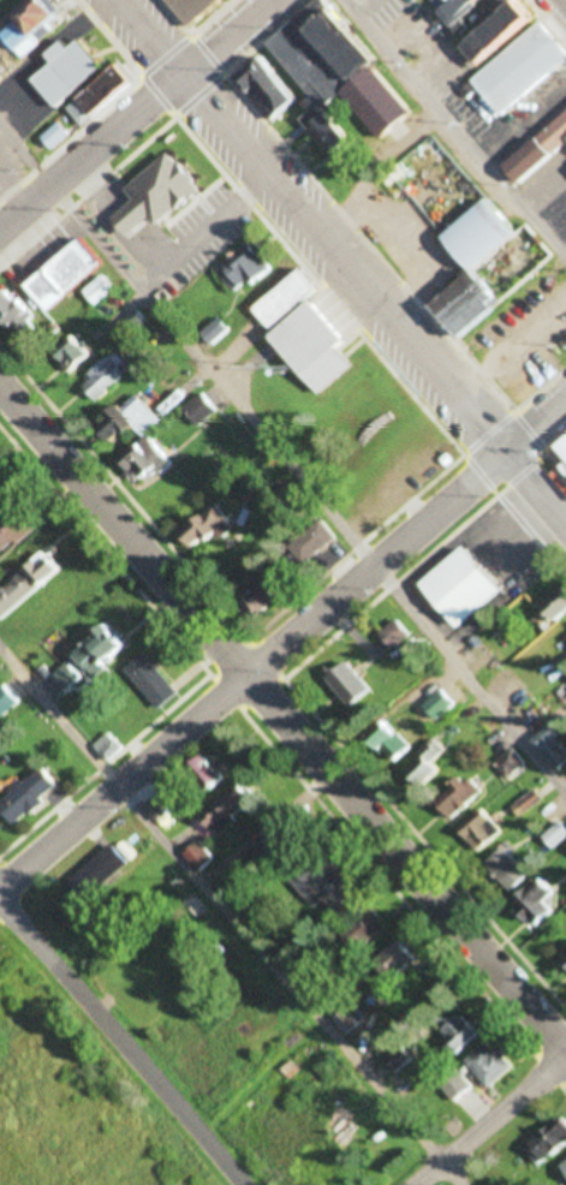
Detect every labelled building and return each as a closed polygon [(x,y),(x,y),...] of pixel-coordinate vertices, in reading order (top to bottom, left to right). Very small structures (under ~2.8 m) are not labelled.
[(20,0),(0,0),(0,14),(20,0)] [(65,18),(52,0),(43,0),(21,16),(37,38),(65,18)] [(191,27),(226,0),(171,0),(191,27)] [(358,142),(330,106),(349,91),(386,138),(415,115),(377,66),(383,61),(335,0),(323,0),(269,41),(320,106),(305,118),(337,159),(358,142)] [(448,10),(459,0),(487,0),(466,17),(459,23),(448,10)] [(466,17),(487,0),(502,0),(472,24),(466,17)] [(482,35),(525,0),(527,0),(542,17),(487,62),(471,43),(482,35)] [(472,24),(502,0),(525,0),(482,35),(472,24)] [(546,19),(565,44),(565,63),(506,113),(476,77),(546,19)] [(56,105),(31,75),(49,60),(43,53),(61,36),(67,43),(76,37),(102,67),(56,105)] [(275,121),(302,99),(267,55),(240,76),(275,121)] [(510,162),(565,114),(565,143),(524,179),(510,162)] [(123,186),(133,198),(124,206),(113,215),(130,236),(141,227),(151,218),(155,222),(202,183),(171,147),(123,186)] [(261,214),(245,195),(194,237),(210,256),(261,214)] [(483,273),(525,231),(492,198),(450,239),(483,273)] [(107,269),(88,242),(28,283),(47,311),(107,269)] [(275,327),(254,302),(300,262),(322,287),(275,327)] [(7,291),(0,297),(0,316),(25,341),(41,325),(7,291)] [(276,334),(318,298),(352,339),(342,346),(357,363),(323,391),(276,334)] [(60,361),(73,374),(94,355),(81,342),(60,361)] [(84,384),(101,401),(130,372),(113,355),(84,384)] [(552,442),(565,459),(565,430),(552,442)] [(142,487),(173,461),(150,434),(120,460),(142,487)] [(37,528),(15,500),(0,512),(0,557),(37,528)] [(187,535),(207,555),(237,524),(217,505),(187,535)] [(308,566),(338,537),(323,521),(293,550),(308,566)] [(508,591),(471,546),(426,584),(464,628),(508,591)] [(65,570),(51,553),(0,595),(0,617),(4,621),(65,570)] [(258,617),(285,595),(267,573),(239,595),(258,617)] [(559,621),(565,614),(565,587),(545,606),(559,621)] [(395,649),(410,638),(400,623),(384,633),(395,649)] [(77,654),(98,677),(131,648),(109,624),(77,654)] [(126,671),(163,711),(183,693),(146,653),(126,671)] [(54,677),(67,692),(83,677),(70,662),(54,677)] [(375,690),(351,662),(331,680),(355,708),(375,690)] [(23,701),(5,683),(0,689),(0,712),(6,718),(23,701)] [(425,703),(435,720),(456,708),(446,691),(425,703)] [(397,764),(413,748),(395,729),(379,745),(397,764)] [(124,748),(111,734),(96,747),(110,762),(124,748)] [(559,772),(565,765),(565,749),(557,740),(543,755),(559,772)] [(505,778),(525,767),(514,750),(495,762),(505,778)] [(438,753),(423,753),(423,765),(410,765),(410,786),(438,786),(438,753)] [(230,777),(206,754),(189,773),(212,795),(230,777)] [(18,825),(63,787),(46,767),(1,804),(18,825)] [(452,823),(482,793),(463,773),(433,803),(452,823)] [(203,814),(218,834),(263,801),(248,781),(203,814)] [(520,816),(543,800),(536,791),(514,807),(520,816)] [(459,827),(478,852),(503,833),(484,808),(459,827)] [(257,844),(274,866),(306,842),(289,819),(257,844)] [(555,848),(565,837),(565,829),(560,822),(544,837),(555,848)] [(187,855),(202,871),(216,859),(201,843),(187,855)] [(70,885),(91,905),(132,863),(112,844),(70,885)] [(284,870),(316,909),(325,901),(339,918),(362,900),(316,844),(284,870)] [(512,893),(531,876),(507,847),(487,864),(512,893)] [(545,902),(556,892),(540,875),(512,902),(536,928),(554,911),(545,902)] [(392,925),(376,906),(349,929),(366,948),(392,925)] [(399,981),(420,956),(401,939),(380,964),(399,981)] [(443,1034),(463,1052),(481,1031),(461,1014),(443,1034)] [(514,1071),(494,1041),(468,1059),(488,1089),(514,1071)] [(564,1115),(525,1148),(541,1167),(565,1145),(565,1117),(564,1115)]
